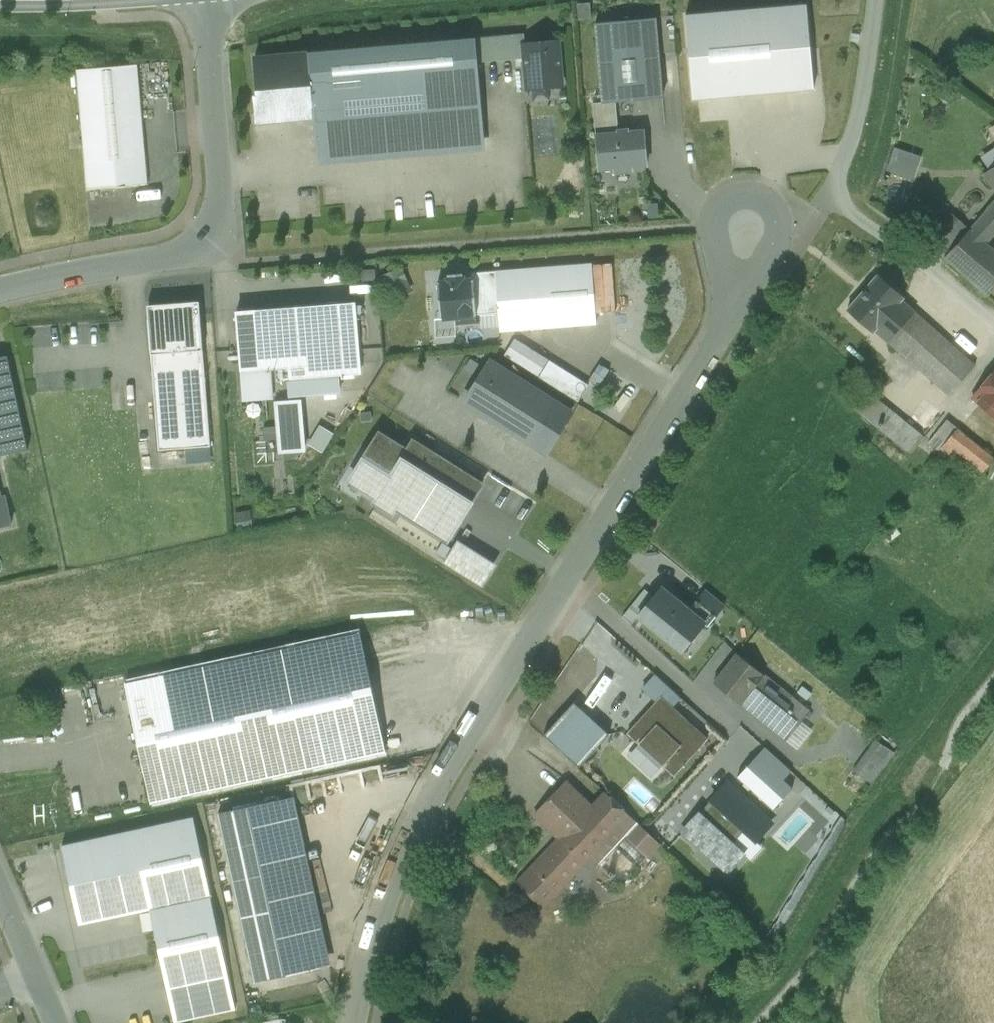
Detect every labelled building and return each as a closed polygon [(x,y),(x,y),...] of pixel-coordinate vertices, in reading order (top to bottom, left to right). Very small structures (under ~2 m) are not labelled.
[(807,5),(685,15),(692,100),(814,90),(807,5)] [(656,18),(595,23),(602,103),(602,104),(616,102),(663,98),(656,18)] [(524,34),(475,39),(477,63),(525,59),(523,44),(525,44),(524,34)] [(475,39),(308,54),(314,117),(318,165),(485,150),(477,63),(475,39)] [(525,44),(523,44),(525,59),(527,90),(562,87),(558,41),(525,44)] [(314,117),(308,54),(255,58),(260,114),(272,113),(281,120),(314,117)] [(138,65),(76,70),(87,190),(148,184),(138,65)] [(616,102),(602,104),(602,103),(593,103),(596,135),(617,133),(616,131),(618,130),(616,102)] [(617,133),(596,135),(599,170),(614,168),(614,172),(632,170),(631,167),(647,166),(644,131),(629,132),(629,130),(618,130),(616,131),(617,133)] [(993,147),(993,152),(985,157),(984,161),(990,169),(984,174),(993,189),(993,147)] [(914,156),(896,150),(889,170),(908,176),(914,156)] [(968,229),(986,244),(993,236),(993,201),(968,229)] [(968,229),(951,213),(928,238),(946,255),(968,229)] [(968,229),(946,255),(945,257),(989,295),(993,289),(993,251),(986,244),(968,229)] [(592,264),(495,271),(499,314),(500,332),(596,324),(592,264)] [(495,271),(471,273),(471,280),(474,280),(476,315),(479,315),(499,314),(495,271)] [(463,273),(447,275),(448,282),(438,282),(440,318),(456,317),(457,324),(479,322),(479,315),(476,315),(474,280),(471,280),(463,280),(463,273)] [(904,298),(878,275),(847,310),(873,333),(876,330),(903,300),(904,298)] [(975,366),(903,300),(876,330),(948,396),(975,366)] [(159,451),(210,446),(198,302),(147,306),(159,451)] [(356,303),(237,312),(241,371),(360,362),(356,303)] [(0,358),(0,456),(27,451),(7,356),(0,358)] [(587,382),(548,358),(537,375),(576,399),(587,382)] [(554,402),(490,362),(465,402),(529,441),(554,402)] [(972,397),(993,416),(993,371),(972,397)] [(890,409),(868,391),(853,409),(878,429),(880,426),(878,425),(881,422),(880,422),(890,409)] [(299,398),(273,399),(275,425),(257,426),(258,455),(302,453),(299,398)] [(922,435),(890,409),(880,422),(881,422),(878,425),(880,426),(878,429),(907,452),(922,435)] [(947,420),(929,442),(939,451),(957,428),(947,420)] [(957,428),(939,451),(976,481),(993,459),(957,428)] [(405,453),(377,435),(351,478),(378,495),(401,459),(405,453)] [(482,486),(412,442),(405,453),(401,459),(471,503),(482,486)] [(471,503),(401,459),(378,495),(374,503),(392,514),(397,507),(449,539),(471,503)] [(11,524),(5,497),(0,497),(0,527),(11,524)] [(455,537),(441,560),(480,583),(493,560),(455,537)] [(710,621),(659,580),(629,616),(681,658),(710,621)] [(360,633),(125,684),(151,802),(385,751),(360,633)] [(790,695),(764,674),(764,675),(736,654),(714,683),(786,741),(810,711),(790,696),(790,695)] [(661,697),(673,708),(681,699),(654,674),(641,689),(656,702),(661,697)] [(673,708),(661,697),(656,702),(628,734),(674,777),(707,739),(673,708)] [(573,702),(543,735),(580,768),(609,734),(573,702)] [(893,753),(875,741),(853,772),(871,784),(893,753)] [(764,747),(737,777),(774,809),(792,788),(784,780),(792,772),(764,747)] [(567,782),(535,816),(561,841),(594,806),(567,782)] [(699,814),(683,831),(727,872),(744,854),(732,844),(744,831),(756,841),(771,824),(727,784),(711,801),(713,803),(701,816),(699,814)] [(615,827),(589,855),(599,864),(626,836),(648,857),(660,844),(606,793),(594,806),(615,827)] [(255,981),(330,965),(293,798),(219,814),(255,981)] [(561,841),(520,883),(542,904),(589,855),(615,827),(594,806),(561,841)] [(174,1022),(234,1010),(193,817),(62,846),(78,924),(147,910),(174,1022)] [(648,857),(626,836),(599,864),(621,885),(648,857)]
